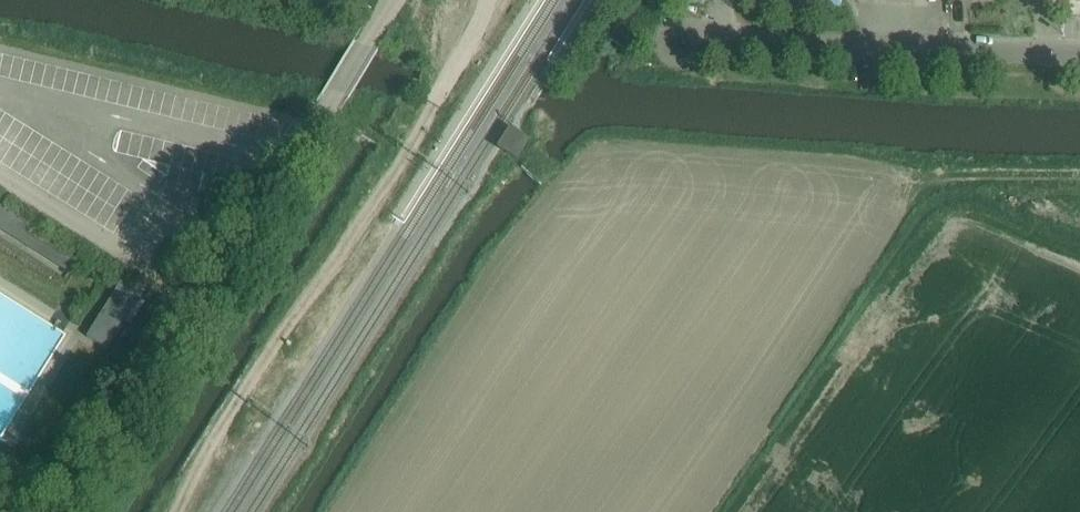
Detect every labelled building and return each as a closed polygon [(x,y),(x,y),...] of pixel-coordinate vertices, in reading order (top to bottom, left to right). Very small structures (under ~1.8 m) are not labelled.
[(516,158),(527,141),(509,130),(498,147),(516,158)] [(107,349),(117,332),(141,295),(120,282),(110,297),(86,336),(107,349)]
